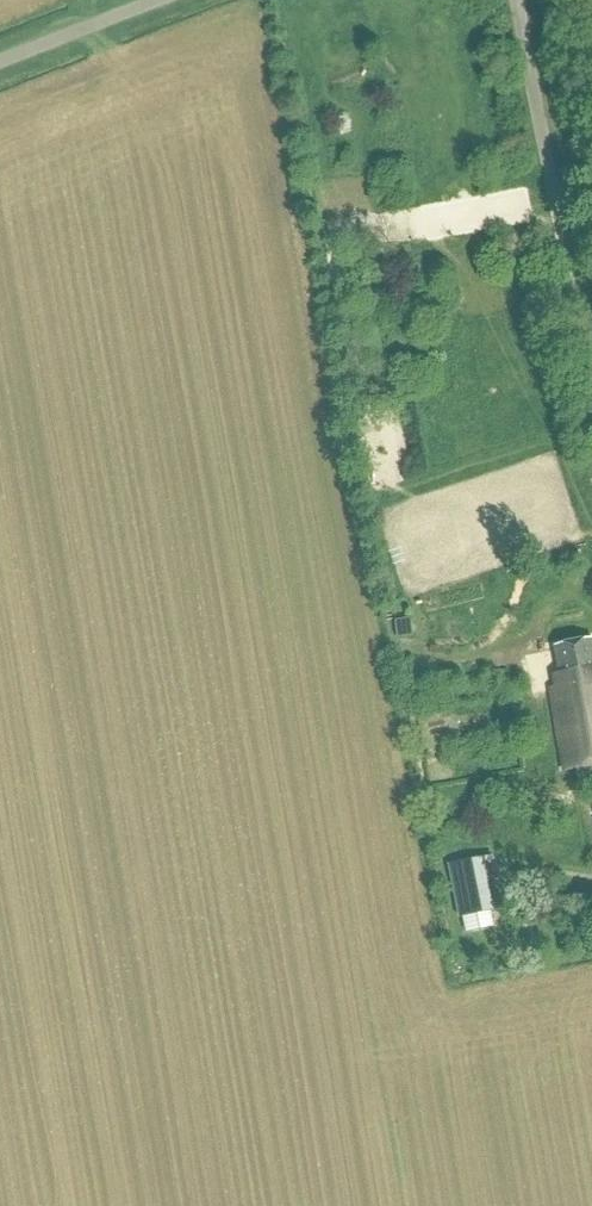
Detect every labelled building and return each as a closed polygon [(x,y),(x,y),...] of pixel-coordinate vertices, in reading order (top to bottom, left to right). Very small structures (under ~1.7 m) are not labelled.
[(411,620),(395,621),(397,638),(413,636),(411,620)] [(557,690),(575,687),(576,691),(581,690),(582,693),(591,691),(591,694),(591,642),(555,649),(560,677),(555,678),(557,690)] [(589,728),(591,728),(591,694),(591,691),(582,693),(581,690),(576,691),(575,687),(557,690),(550,691),(558,734),(589,728)] [(589,788),(591,787),(591,745),(589,728),(558,734),(565,773),(577,770),(580,789),(589,787),(589,788)] [(494,856),(448,865),(459,919),(505,910),(494,856)]
